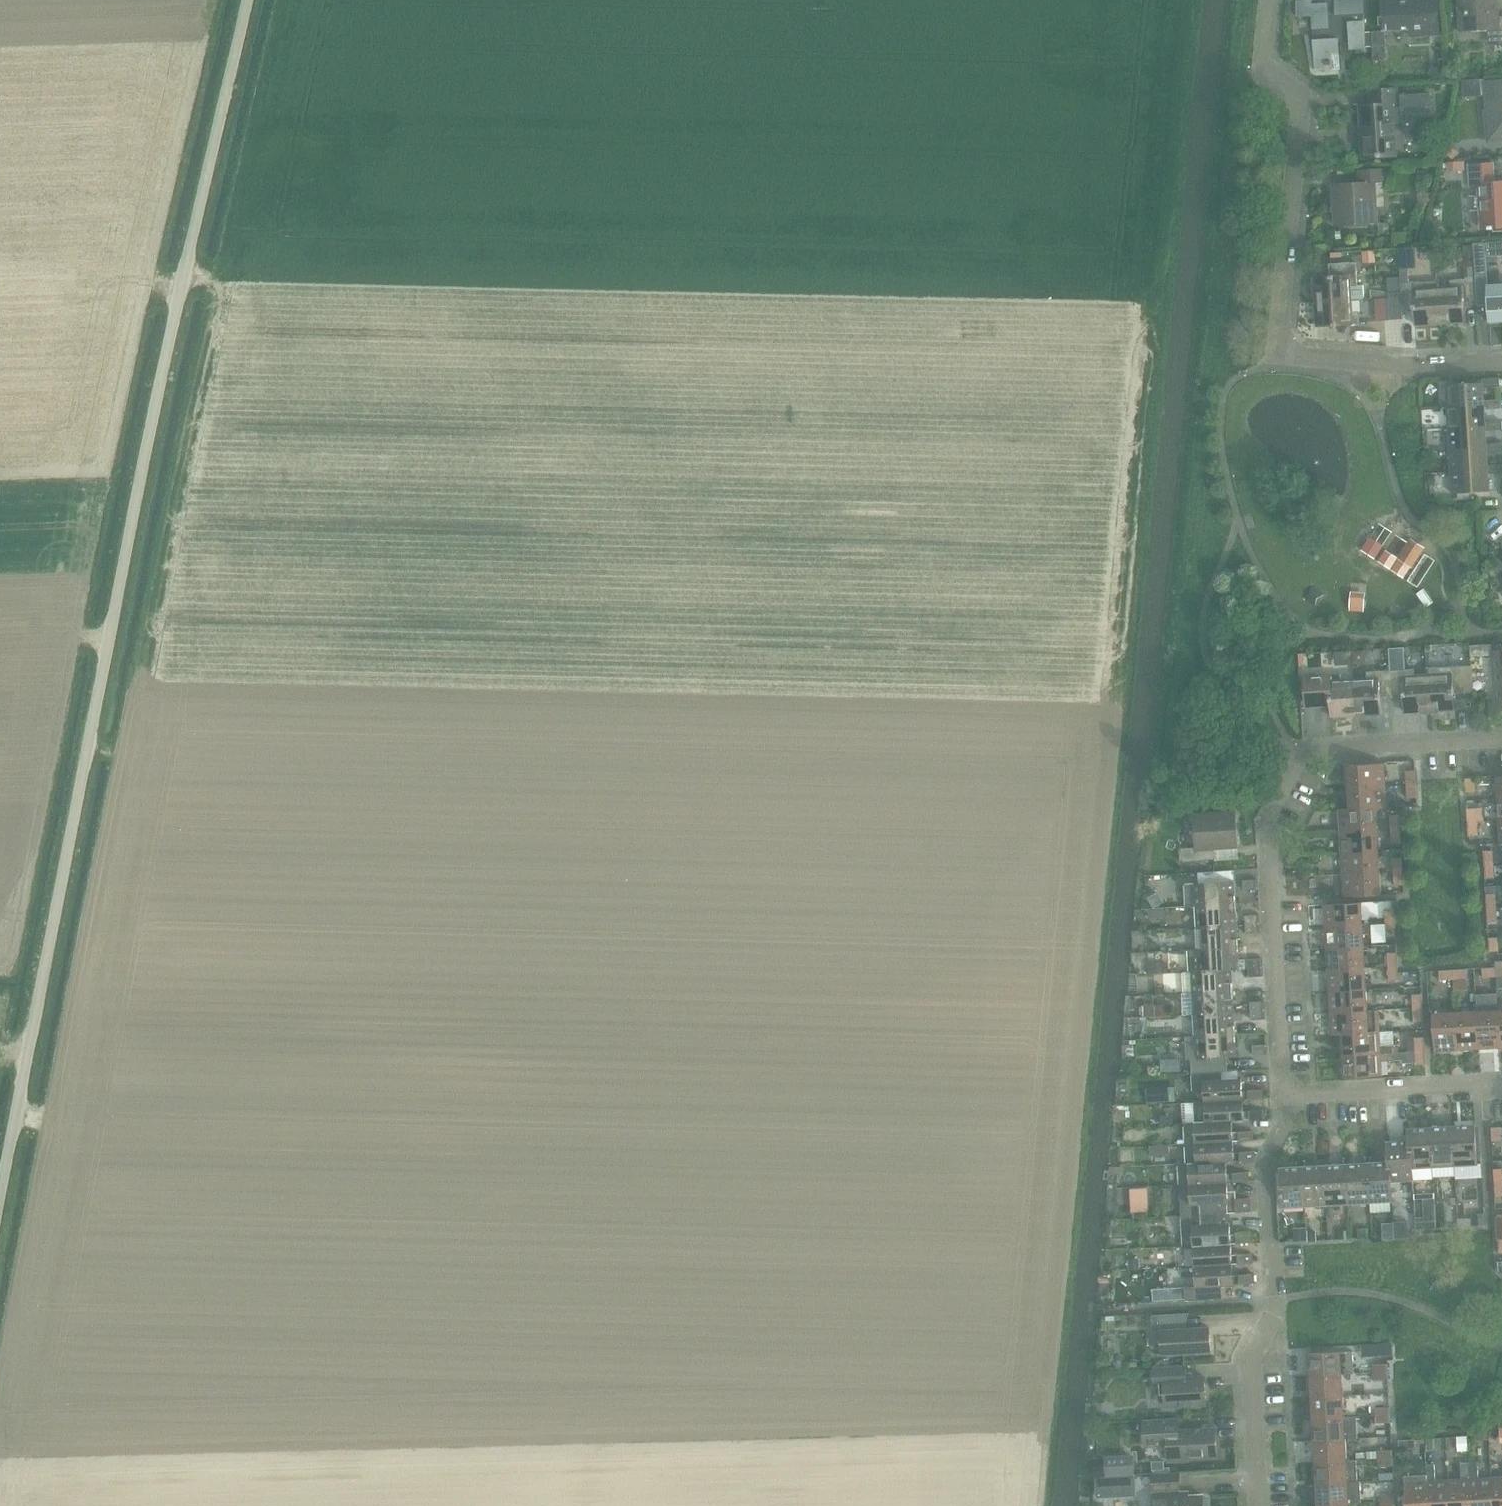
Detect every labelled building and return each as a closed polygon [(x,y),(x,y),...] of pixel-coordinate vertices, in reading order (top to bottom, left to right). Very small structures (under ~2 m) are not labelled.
[(1367,49),(1364,0),(1335,0),(1335,4),(1328,4),(1328,2),(1313,3),(1312,1),(1297,2),(1298,18),(1312,17),(1316,72),(1341,71),(1339,42),(1350,42),(1351,50),(1367,49)] [(1440,35),(1438,0),(1384,0),(1386,31),(1412,29),(1413,36),(1440,35)] [(1501,45),(1501,16),(1500,16),(1499,0),(1459,0),(1461,33),(1487,31),(1488,45),(1501,45)] [(1435,64),(1428,75),(1437,81),(1444,70),(1435,64)] [(1501,139),(1501,82),(1483,84),(1489,141),(1501,139)] [(1397,156),(1395,123),(1404,122),(1403,114),(1432,112),(1431,93),(1401,95),(1401,107),(1394,107),(1393,105),(1398,105),(1397,89),(1369,91),(1370,106),(1359,107),(1363,159),(1397,156)] [(1453,144),(1445,152),(1452,159),(1460,151),(1453,144)] [(1464,162),(1447,162),(1447,172),(1464,171),(1464,162)] [(1501,226),(1501,184),(1494,184),(1493,165),(1470,166),(1471,186),(1479,186),(1481,228),(1501,226)] [(1375,183),(1386,182),(1385,168),(1356,170),(1357,182),(1332,183),(1335,225),(1378,222),(1375,183)] [(1425,170),(1416,170),(1416,181),(1425,181),(1425,170)] [(1388,223),(1378,223),(1378,234),(1389,234),(1388,223)] [(1472,243),(1474,264),(1476,304),(1487,303),(1488,321),(1501,320),(1501,284),(1487,285),(1484,242),(1472,243)] [(1471,246),(1463,246),(1464,258),(1472,258),(1471,246)] [(1374,250),(1361,251),(1362,263),(1375,262),(1374,250)] [(1350,299),(1364,298),(1363,285),(1357,286),(1356,262),(1329,264),(1330,276),(1314,277),(1315,302),(1350,299)] [(1464,267),(1465,278),(1450,279),(1450,286),(1437,287),(1439,323),(1463,321),(1462,306),(1465,305),(1475,305),(1472,266),(1464,267)] [(1400,270),(1401,282),(1401,291),(1389,292),(1390,319),(1403,318),(1402,310),(1414,309),(1415,324),(1439,323),(1437,287),(1424,288),(1424,281),(1408,282),(1407,270),(1400,270)] [(1351,312),(1350,299),(1315,302),(1317,326),(1345,324),(1359,323),(1359,312),(1351,312)] [(1483,382),(1445,384),(1447,406),(1484,404),(1484,400),(1483,387),(1499,386),(1498,377),(1483,378),(1483,382)] [(1500,407),(1499,399),(1494,399),(1484,400),(1484,404),(1447,406),(1448,427),(1485,425),(1485,421),(1484,408),(1500,407)] [(1501,420),(1485,421),(1485,425),(1448,427),(1449,448),(1486,446),(1486,442),(1486,430),(1501,429),(1501,420)] [(1486,442),(1486,446),(1449,448),(1450,469),(1488,467),(1487,464),(1487,451),(1501,450),(1501,446),(1501,442),(1486,442)] [(1450,469),(1452,493),(1489,491),(1488,473),(1501,472),(1501,463),(1487,464),(1488,467),(1450,469)] [(1369,536),(1360,550),(1374,559),(1383,545),(1369,536)] [(1393,567),(1405,575),(1422,550),(1410,542),(1393,567)] [(1386,550),(1378,561),(1389,568),(1397,557),(1386,550)] [(1350,594),(1350,607),(1364,608),(1365,595),(1350,594)] [(1493,656),(1496,707),(1501,707),(1501,652),(1493,652),(1492,644),(1471,645),(1471,657),(1493,656)] [(1363,651),(1352,652),(1353,663),(1364,663),(1363,651)] [(1439,710),(1454,709),(1454,694),(1474,693),(1472,666),(1464,666),(1428,668),(1428,675),(1430,713),(1439,712),(1439,710)] [(1405,697),(1406,712),(1421,711),(1422,714),(1430,713),(1428,675),(1415,676),(1414,669),(1391,670),(1393,698),(1405,697)] [(1367,679),(1354,680),(1357,715),(1381,714),(1380,698),(1393,698),(1391,670),(1367,672),(1367,679)] [(1317,675),(1302,676),(1303,707),(1332,706),(1333,717),(1357,715),(1354,680),(1353,680),(1341,681),(1341,673),(1317,675)] [(1347,766),(1348,787),(1386,785),(1384,764),(1347,766)] [(1406,772),(1407,786),(1417,785),(1416,771),(1406,772)] [(1466,779),(1466,793),(1475,793),(1475,779),(1466,779)] [(1348,787),(1350,809),(1350,810),(1376,808),(1376,809),(1387,809),(1386,785),(1348,787)] [(1407,786),(1408,799),(1417,799),(1417,785),(1407,786)] [(1340,832),(1377,830),(1376,809),(1376,808),(1350,810),(1350,809),(1339,810),(1340,832)] [(1476,809),(1467,809),(1468,824),(1477,823),(1484,823),(1483,808),(1476,809)] [(1214,847),(1238,845),(1237,813),(1194,815),(1195,846),(1180,847),(1180,861),(1214,859),(1214,847)] [(1390,815),(1391,830),(1401,829),(1400,814),(1390,815)] [(1478,837),(1477,823),(1468,824),(1469,837),(1478,837)] [(1392,843),(1401,842),(1401,829),(1391,830),(1392,843)] [(1379,852),(1377,830),(1340,832),(1342,854),(1379,852)] [(1483,852),(1484,865),(1494,865),(1493,851),(1483,852)] [(1380,873),(1379,852),(1342,854),(1343,876),(1380,873)] [(1392,857),(1393,871),(1403,870),(1402,857),(1392,857)] [(1495,879),(1494,865),(1484,865),(1485,879),(1495,879)] [(1186,906),(1197,905),(1197,907),(1236,904),(1235,881),(1234,870),(1199,872),(1200,883),(1185,884),(1186,906)] [(1394,885),(1404,884),(1403,870),(1393,871),(1394,885)] [(1381,896),(1380,873),(1343,876),(1344,898),(1381,896)] [(1259,889),(1258,879),(1244,880),(1244,890),(1259,889)] [(1486,895),(1496,894),(1496,885),(1485,886),(1486,895)] [(1486,895),(1487,909),(1497,908),(1496,894),(1486,895)] [(1364,925),(1363,903),(1325,905),(1326,927),(1364,925)] [(1236,904),(1197,907),(1198,928),(1238,926),(1236,904)] [(1487,923),(1497,922),(1497,908),(1487,909),(1487,923)] [(1387,910),(1387,924),(1397,923),(1397,910),(1387,910)] [(1246,925),(1261,924),(1260,915),(1246,916),(1246,925)] [(1398,937),(1397,923),(1387,924),(1388,938),(1398,937)] [(1261,924),(1246,925),(1247,933),(1261,932),(1261,924)] [(1365,947),(1364,925),(1326,927),(1327,949),(1365,947)] [(1198,928),(1200,948),(1200,950),(1239,948),(1238,926),(1198,928)] [(1489,952),(1500,952),(1499,938),(1488,939),(1489,952)] [(1366,968),(1365,947),(1327,949),(1328,970),(1366,968)] [(1232,969),(1249,968),(1263,967),(1263,958),(1240,959),(1239,948),(1200,950),(1200,948),(1188,949),(1189,971),(1232,969)] [(1389,952),(1390,967),(1400,966),(1399,952),(1389,952)] [(1444,965),(1475,963),(1475,955),(1444,956),(1444,965)] [(1169,972),(1168,963),(1148,964),(1149,973),(1169,972)] [(1400,980),(1400,966),(1390,967),(1391,981),(1400,980)] [(1263,967),(1249,968),(1250,976),(1264,976),(1263,967)] [(1367,990),(1366,968),(1328,970),(1330,992),(1367,990)] [(1189,971),(1182,971),(1184,993),(1194,993),(1234,991),(1232,969),(1189,971)] [(1496,969),(1482,969),(1482,977),(1497,976),(1496,969)] [(1454,980),(1467,979),(1467,970),(1453,971),(1454,980)] [(1440,981),(1454,980),(1453,971),(1439,972),(1440,981)] [(1162,986),(1154,987),(1154,997),(1163,996),(1162,986)] [(1369,1011),(1368,1011),(1367,990),(1330,992),(1331,1013),(1369,1011)] [(1234,991),(1194,993),(1195,1015),(1235,1013),(1234,991)] [(1413,995),(1414,1009),(1423,1008),(1423,995),(1413,995)] [(1252,1012),(1265,1011),(1265,1001),(1251,1002),(1252,1012)] [(1170,1005),(1155,1006),(1155,1017),(1170,1016),(1170,1005)] [(1414,1023),(1424,1023),(1423,1008),(1414,1009),(1414,1023)] [(1332,1036),(1342,1035),(1342,1034),(1370,1033),(1370,1032),(1380,1032),(1378,1010),(1368,1011),(1369,1011),(1331,1013),(1332,1036)] [(1498,1010),(1477,1011),(1480,1049),(1501,1048),(1498,1010)] [(1477,1011),(1455,1013),(1457,1051),(1480,1049),(1477,1011)] [(1235,1013),(1195,1015),(1197,1035),(1197,1036),(1236,1034),(1235,1013)] [(1435,1052),(1457,1051),(1455,1013),(1433,1014),(1435,1052)] [(1370,1033),(1342,1034),(1342,1035),(1343,1056),(1395,1053),(1395,1045),(1394,1031),(1380,1032),(1370,1032),(1370,1033)] [(1193,1073),(1222,1071),(1229,1070),(1228,1056),(1237,1056),(1236,1034),(1197,1036),(1197,1035),(1186,1036),(1187,1059),(1193,1059),(1193,1073)] [(1415,1038),(1416,1052),(1426,1051),(1425,1038),(1415,1038)] [(1254,1054),(1268,1053),(1268,1044),(1254,1045),(1254,1054)] [(1417,1066),(1427,1065),(1426,1051),(1416,1052),(1417,1066)] [(1395,1061),(1395,1053),(1343,1056),(1345,1078),(1382,1076),(1381,1062),(1395,1061)] [(1161,1072),(1182,1071),(1182,1058),(1160,1059),(1161,1072)] [(1206,1091),(1206,1101),(1207,1102),(1243,1100),(1242,1078),(1222,1080),(1222,1071),(1193,1073),(1194,1091),(1206,1091)] [(1250,1099),(1264,1098),(1263,1089),(1249,1090),(1250,1099)] [(1194,1102),(1194,1103),(1195,1122),(1233,1120),(1233,1121),(1244,1120),(1243,1100),(1207,1102),(1206,1101),(1194,1102)] [(1251,1119),(1265,1118),(1264,1109),(1250,1110),(1251,1119)] [(1172,1115),(1161,1115),(1161,1124),(1172,1123),(1172,1115)] [(1185,1122),(1186,1144),(1234,1141),(1233,1121),(1233,1120),(1195,1122),(1185,1122)] [(1474,1127),(1453,1128),(1455,1166),(1477,1165),(1474,1127)] [(1453,1128),(1431,1130),(1433,1168),(1455,1166),(1453,1128)] [(1501,1128),(1491,1129),(1492,1143),(1501,1142),(1501,1128)] [(1154,1144),(1176,1144),(1177,1130),(1154,1130),(1154,1144)] [(1239,1140),(1254,1139),(1253,1130),(1239,1131),(1239,1140)] [(1408,1131),(1409,1143),(1411,1169),(1412,1169),(1433,1168),(1431,1130),(1408,1131)] [(1186,1144),(1187,1163),(1227,1161),(1227,1162),(1235,1161),(1234,1141),(1186,1144)] [(1388,1144),(1389,1164),(1390,1182),(1413,1181),(1412,1169),(1411,1169),(1409,1143),(1388,1144)] [(1241,1160),(1255,1160),(1254,1151),(1240,1152),(1241,1160)] [(1177,1164),(1179,1185),(1229,1183),(1227,1162),(1227,1161),(1187,1163),(1177,1164)] [(1392,1202),(1390,1182),(1389,1164),(1368,1165),(1370,1204),(1392,1202)] [(1349,1205),(1370,1204),(1368,1165),(1347,1166),(1349,1205)] [(1327,1206),(1349,1205),(1347,1166),(1325,1168),(1327,1206)] [(1305,1208),(1327,1206),(1325,1168),(1303,1169),(1305,1208)] [(1283,1209),(1305,1208),(1303,1169),(1280,1171),(1283,1209)] [(1155,1172),(1134,1172),(1134,1198),(1154,1199),(1155,1172)] [(1234,1182),(1249,1181),(1248,1172),(1234,1172),(1234,1182)] [(1181,1216),(1230,1213),(1250,1212),(1250,1199),(1236,1199),(1236,1194),(1229,1194),(1229,1183),(1179,1185),(1181,1216)] [(1477,1189),(1464,1189),(1464,1202),(1478,1202),(1477,1189)] [(1424,1216),(1416,1217),(1416,1230),(1436,1229),(1435,1211),(1434,1198),(1423,1199),(1424,1216)] [(1148,1201),(1130,1202),(1130,1214),(1148,1213),(1148,1201)] [(1183,1246),(1195,1246),(1232,1244),(1230,1213),(1181,1216),(1183,1246)] [(1485,1213),(1474,1213),(1474,1225),(1486,1224),(1485,1213)] [(1394,1224),(1384,1224),(1385,1240),(1394,1240),(1394,1224)] [(1304,1228),(1291,1229),(1292,1243),(1305,1243),(1304,1228)] [(1367,1228),(1355,1229),(1356,1238),(1367,1238),(1367,1228)] [(1314,1231),(1306,1231),(1307,1243),(1315,1242),(1314,1231)] [(1348,1231),(1336,1231),(1337,1240),(1349,1240),(1348,1231)] [(1238,1243),(1252,1242),(1252,1233),(1237,1234),(1238,1243)] [(1195,1246),(1196,1267),(1233,1265),(1232,1244),(1195,1246)] [(1239,1263),(1253,1262),(1253,1253),(1238,1254),(1239,1263)] [(1138,1259),(1127,1259),(1128,1271),(1138,1270),(1138,1259)] [(1223,1298),(1223,1297),(1221,1285),(1254,1283),(1254,1274),(1234,1275),(1233,1265),(1196,1267),(1197,1286),(1185,1287),(1185,1285),(1155,1286),(1156,1301),(1186,1299),(1186,1300),(1223,1298)] [(1153,1331),(1162,1330),(1163,1354),(1211,1351),(1210,1330),(1209,1327),(1181,1329),(1180,1313),(1152,1315),(1153,1331)] [(1392,1344),(1377,1345),(1378,1356),(1393,1355),(1392,1344)] [(1309,1354),(1310,1376),(1342,1374),(1354,1373),(1353,1351),(1309,1354)] [(1116,1354),(1113,1358),(1113,1363),(1117,1367),(1122,1366),(1125,1363),(1125,1357),(1121,1354),(1116,1354)] [(1373,1365),(1373,1372),(1388,1372),(1387,1364),(1373,1365)] [(1166,1407),(1206,1405),(1205,1386),(1204,1376),(1185,1377),(1185,1365),(1154,1366),(1155,1386),(1165,1386),(1166,1407)] [(1373,1380),(1388,1379),(1388,1372),(1373,1372),(1373,1380)] [(1343,1396),(1342,1374),(1310,1376),(1312,1398),(1343,1396)] [(1345,1417),(1343,1396),(1312,1398),(1313,1419),(1345,1417)] [(1375,1408),(1375,1416),(1390,1415),(1390,1407),(1375,1408)] [(1376,1423),(1391,1423),(1390,1415),(1375,1416),(1376,1423)] [(1345,1417),(1313,1419),(1314,1441),(1346,1439),(1358,1438),(1356,1417),(1345,1417)] [(1188,1458),(1217,1457),(1215,1428),(1199,1429),(1179,1430),(1178,1418),(1144,1420),(1145,1447),(1168,1446),(1169,1462),(1188,1461),(1188,1458)] [(1488,1430),(1477,1431),(1478,1440),(1489,1440),(1488,1430)] [(1467,1437),(1456,1437),(1457,1452),(1467,1451),(1467,1437)] [(1347,1461),(1346,1439),(1314,1441),(1315,1462),(1347,1461)] [(1416,1448),(1415,1439),(1398,1440),(1399,1449),(1416,1448)] [(1433,1439),(1425,1439),(1425,1451),(1434,1450),(1433,1439)] [(1377,1451),(1378,1459),(1393,1458),(1392,1450),(1377,1451)] [(1377,1451),(1367,1452),(1367,1459),(1378,1459),(1377,1451)] [(1135,1454),(1104,1456),(1105,1476),(1116,1475),(1130,1475),(1136,1474),(1135,1454)] [(1378,1467),(1393,1466),(1393,1458),(1378,1459),(1378,1467)] [(1164,1460),(1151,1461),(1152,1470),(1164,1469),(1164,1460)] [(1347,1461),(1315,1462),(1316,1484),(1358,1482),(1357,1460),(1347,1461)] [(1449,1480),(1450,1505),(1472,1505),(1469,1462),(1461,1463),(1462,1479),(1449,1480)] [(1469,1462),(1472,1505),(1493,1505),(1491,1478),(1479,1478),(1478,1462),(1469,1462)] [(1427,1474),(1428,1505),(1450,1505),(1449,1480),(1435,1481),(1435,1464),(1426,1465),(1427,1474)] [(1152,1474),(1152,1485),(1153,1505),(1203,1505),(1203,1495),(1180,1496),(1179,1472),(1152,1474)] [(1104,1476),(1096,1477),(1097,1497),(1137,1494),(1136,1474),(1130,1475),(1116,1475),(1105,1476),(1104,1476)] [(1427,1474),(1405,1476),(1405,1483),(1406,1505),(1428,1505),(1427,1474)] [(1491,1478),(1493,1505),(1501,1505),(1501,1477),(1491,1478)] [(1361,1503),(1360,1482),(1358,1482),(1316,1484),(1318,1505),(1349,1504),(1361,1503)] [(1380,1494),(1380,1502),(1395,1501),(1395,1493),(1380,1494)]
